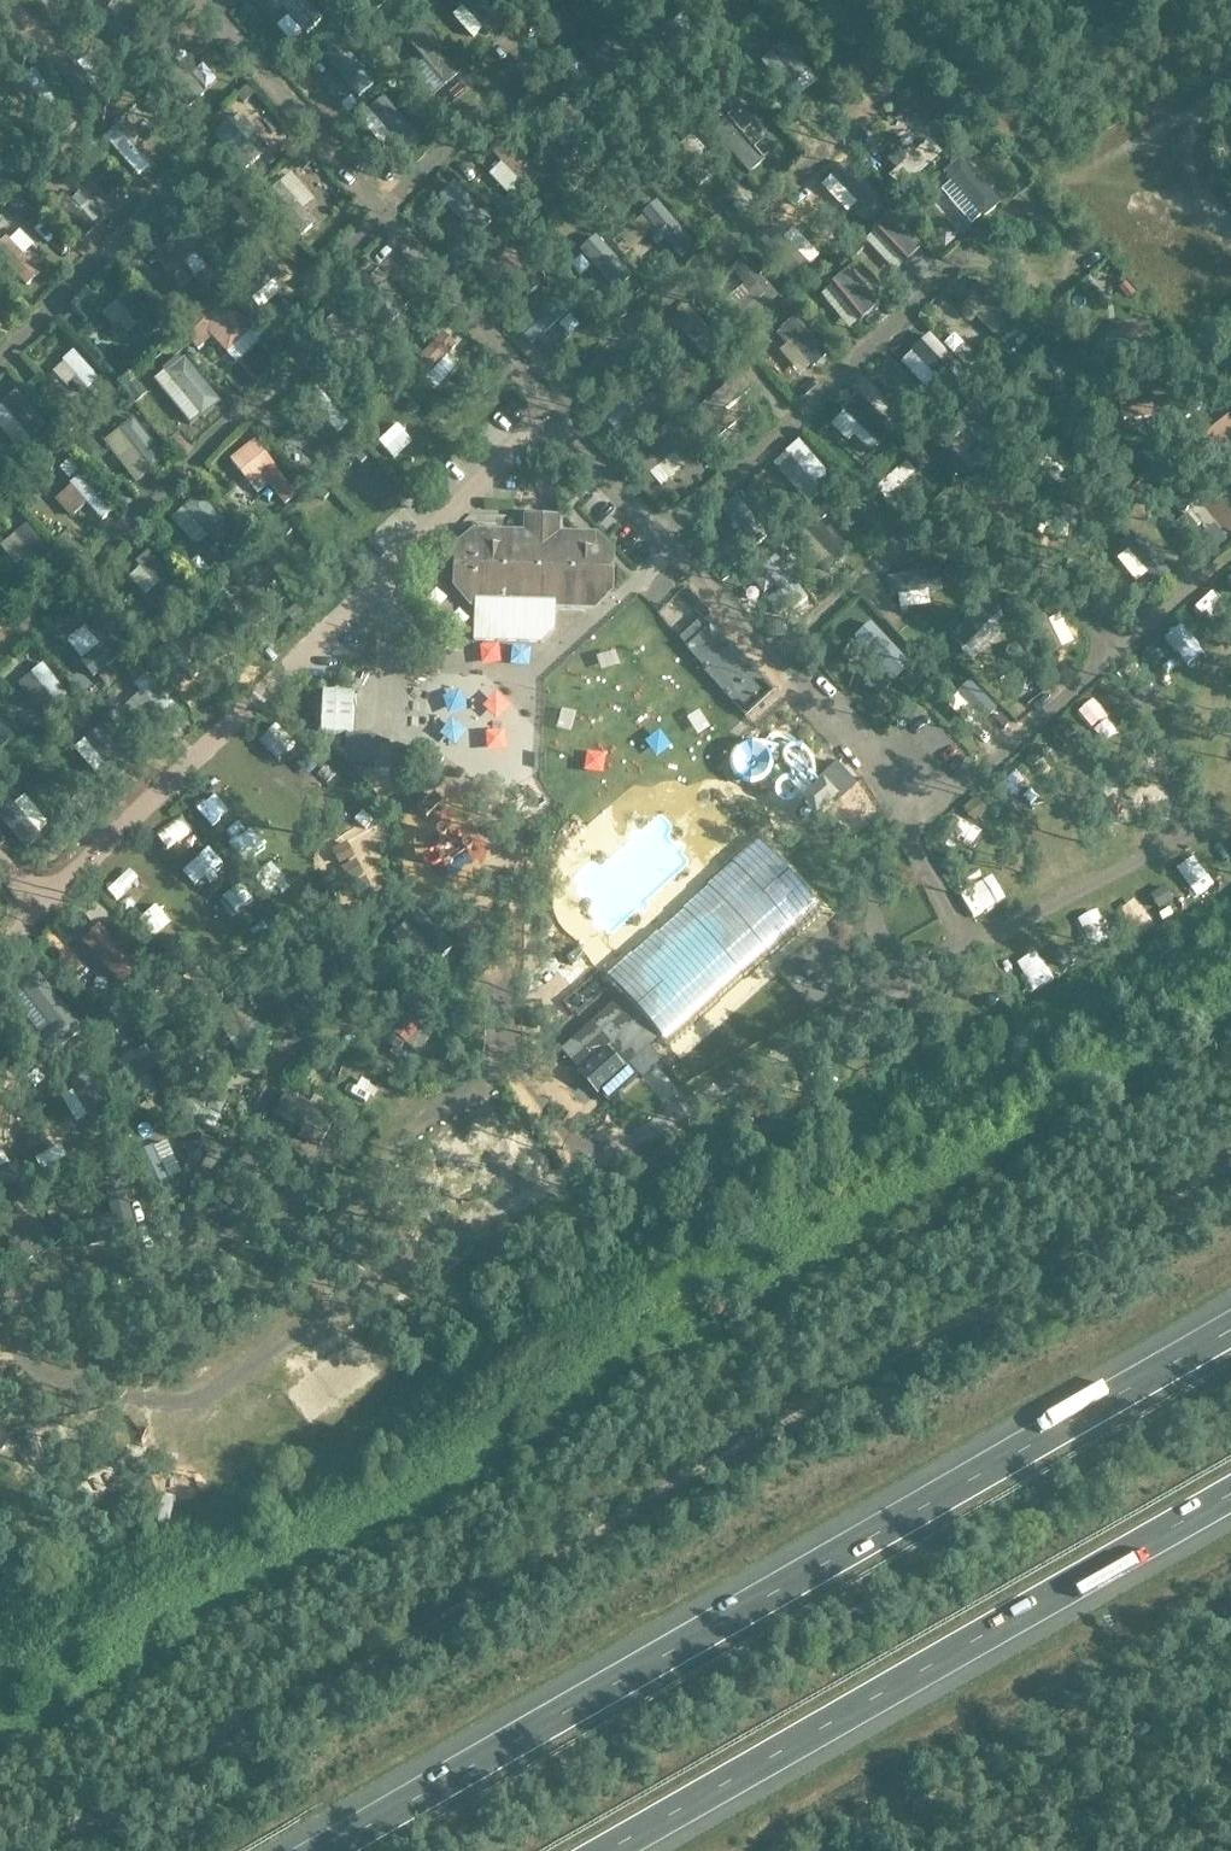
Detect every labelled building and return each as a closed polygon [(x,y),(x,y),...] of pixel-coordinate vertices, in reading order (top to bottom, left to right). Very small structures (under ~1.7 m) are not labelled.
[(97,19),(110,5),(104,0),(78,0),(97,19)] [(284,2),(303,24),(314,14),(302,0),(283,0),(284,2)] [(358,3),(354,7),(367,21),(390,0),(361,0),(358,3)] [(467,1),(480,17),(473,23),(480,31),(487,25),(499,40),(511,30),(485,0),(466,0),(467,1)] [(526,5),(521,0),(510,0),(509,1),(519,12),(526,5)] [(688,43),(679,50),(686,60),(695,53),(697,55),(709,46),(684,14),(672,23),(679,32),(688,43)] [(412,59),(418,54),(424,49),(434,61),(445,75),(457,65),(421,23),(411,32),(413,35),(401,45),(412,59)] [(625,82),(639,69),(597,24),(583,37),(625,82)] [(635,35),(644,45),(654,37),(645,27),(635,35)] [(765,39),(773,51),(785,42),(777,30),(765,39)] [(134,52),(143,42),(135,34),(126,44),(134,52)] [(381,36),(374,42),(381,51),(388,45),(381,36)] [(359,82),(368,75),(370,73),(366,68),(341,38),(330,47),(359,82)] [(803,43),(795,50),(802,59),(810,52),(803,43)] [(788,45),(763,65),(785,91),(810,71),(788,45)] [(82,75),(69,58),(62,50),(49,61),(79,98),(92,88),(88,83),(91,81),(84,73),(82,75)] [(284,52),(274,60),(279,66),(288,58),(284,52)] [(35,68),(24,76),(49,111),(61,103),(35,68)] [(248,87),(237,97),(244,104),(255,94),(248,87)] [(164,107),(157,98),(148,106),(156,114),(164,107)] [(560,109),(561,110),(593,149),(605,140),(571,99),(560,109)] [(679,105),(687,113),(693,108),(685,100),(679,105)] [(725,116),(710,129),(749,173),(764,160),(725,116)] [(245,170),(259,158),(229,122),(215,134),(245,170)] [(960,124),(957,127),(951,132),(963,147),(972,139),(960,124)] [(151,167),(130,143),(116,128),(106,137),(140,176),(151,167)] [(7,170),(21,159),(0,133),(0,161),(7,170)] [(723,167),(695,134),(683,144),(711,177),(723,167)] [(527,190),(544,174),(507,135),(491,150),(527,190)] [(597,148),(598,161),(610,161),(610,148),(597,148)] [(300,168),(310,159),(304,152),(294,161),(300,168)] [(653,166),(643,156),(634,165),(644,175),(653,166)] [(949,179),(983,219),(1001,204),(967,164),(949,179)] [(315,224),(280,184),(267,196),(301,235),(315,224)] [(259,237),(273,225),(239,186),(225,198),(259,237)] [(485,200),(497,211),(505,204),(493,192),(485,200)] [(81,210),(89,203),(90,202),(80,193),(72,201),(65,193),(53,205),(86,239),(98,227),(95,224),(81,210)] [(643,214),(644,216),(657,231),(649,237),(658,247),(665,240),(681,258),(695,246),(657,201),(643,214)] [(892,214),(874,232),(905,265),(924,248),(892,214)] [(557,246),(564,255),(582,242),(592,255),(607,274),(617,266),(584,225),(557,246)] [(178,232),(167,242),(196,276),(207,267),(178,232)] [(0,245),(0,258),(28,286),(42,273),(7,238),(0,245)] [(864,249),(857,242),(845,253),(852,260),(864,249)] [(495,261),(497,262),(528,297),(540,286),(507,250),(495,261)] [(227,263),(234,271),(242,263),(235,255),(227,263)] [(750,321),(779,297),(747,258),(738,262),(732,271),(752,294),(730,313),(739,326),(748,318),(750,321)] [(831,277),(843,268),(836,260),(825,269),(831,277)] [(318,279),(306,266),(266,305),(278,318),(318,279)] [(386,270),(369,284),(393,312),(410,298),(386,270)] [(850,272),(831,287),(859,323),(879,307),(850,272)] [(1009,332),(1025,317),(986,278),(970,293),(1009,332)] [(116,300),(117,302),(137,326),(147,339),(162,327),(131,289),(116,300)] [(243,304),(235,311),(219,294),(180,331),(195,347),(209,334),(228,354),(254,329),(250,326),(257,319),(243,304)] [(334,296),(323,304),(331,315),(342,307),(334,296)] [(790,296),(778,306),(787,317),(798,307),(790,296)] [(538,342),(555,324),(567,311),(556,301),(527,332),(538,342)] [(174,325),(183,317),(174,307),(165,315),(174,325)] [(327,323),(328,324),(353,355),(347,359),(353,366),(358,361),(359,362),(376,348),(344,309),(327,323)] [(787,345),(791,342),(814,368),(829,355),(796,317),(781,330),(782,331),(778,334),(787,345)] [(152,342),(158,349),(168,341),(162,333),(152,342)] [(424,382),(427,380),(438,367),(458,346),(443,333),(410,369),(424,382)] [(914,354),(902,365),(937,402),(947,392),(949,391),(967,374),(930,335),(912,352),(914,354)] [(1102,344),(1104,362),(1156,355),(1154,337),(1150,338),(1121,342),(1107,344),(1102,344)] [(968,348),(957,358),(968,369),(979,359),(968,348)] [(63,361),(78,377),(73,381),(84,393),(88,389),(96,382),(99,379),(74,351),(63,361)] [(631,367),(637,361),(627,352),(618,361),(624,367),(631,367)] [(739,363),(746,371),(756,363),(749,355),(739,363)] [(167,375),(202,418),(221,403),(185,360),(167,375)] [(543,375),(551,385),(557,380),(548,370),(543,375)] [(706,427),(754,389),(742,374),(694,413),(706,427)] [(218,386),(236,412),(245,405),(227,380),(218,386)] [(316,387),(305,397),(328,423),(318,431),(327,441),(336,433),(347,424),(316,387)] [(0,408),(0,428),(17,447),(29,437),(45,423),(20,394),(16,390),(1,404),(2,406),(0,408)] [(842,411),(879,446),(896,429),(858,394),(842,411)] [(407,406),(414,412),(419,407),(412,400),(407,406)] [(1230,405),(1183,444),(1194,458),(1230,428),(1230,406),(1230,405)] [(965,423),(967,425),(979,438),(998,458),(1010,446),(976,412),(965,423)] [(926,432),(933,424),(923,414),(915,421),(926,432)] [(159,452),(130,418),(119,428),(148,461),(159,452)] [(75,428),(68,421),(62,428),(68,435),(75,428)] [(908,438),(917,428),(910,422),(901,432),(908,438)] [(35,441),(43,451),(53,443),(44,433),(35,441)] [(91,450),(91,442),(86,437),(76,446),(85,455),(91,450)] [(820,493),(821,492),(834,481),(800,442),(787,453),(786,454),(820,493)] [(240,455),(231,462),(248,483),(256,494),(268,485),(283,504),(294,496),(270,466),(272,464),(255,443),(240,455)] [(933,462),(925,452),(923,454),(915,445),(906,453),(913,462),(912,463),(921,473),(933,462)] [(329,467),(340,456),(329,446),(318,456),(329,467)] [(354,457),(361,464),(366,459),(360,452),(354,457)] [(66,453),(54,463),(88,505),(101,495),(66,453)] [(876,488),(886,499),(917,472),(907,461),(876,488)] [(324,500),(329,495),(323,488),(318,493),(324,500)] [(1180,501),(1186,509),(1199,498),(1192,491),(1180,501)] [(191,495),(176,508),(210,548),(225,535),(191,495)] [(756,551),(771,539),(738,496),(723,507),(756,551)] [(799,523),(812,536),(835,562),(846,552),(845,550),(848,547),(829,526),(825,529),(818,521),(825,514),(818,506),(799,523)] [(1216,550),(1203,534),(1197,527),(1201,524),(1192,512),(1188,516),(1187,515),(1173,527),(1202,563),(1217,551),(1216,550)] [(767,522),(778,535),(787,528),(777,515),(767,522)] [(52,554),(28,524),(15,534),(16,535),(38,562),(39,565),(52,554)] [(285,524),(280,529),(287,536),(292,530),(285,524)] [(964,570),(981,574),(992,532),(977,528),(976,530),(958,525),(954,540),(971,545),(964,570)] [(462,545),(460,587),(473,601),(475,601),(474,642),(540,644),(554,630),(555,604),(591,605),(605,592),(606,556),(594,542),(567,541),(561,535),(476,532),(462,545)] [(149,551),(136,563),(174,603),(187,592),(149,551)] [(761,561),(762,564),(788,610),(790,609),(803,602),(775,553),(761,561)] [(54,558),(45,564),(53,576),(62,569),(54,558)] [(320,603),(326,608),(335,599),(330,594),(320,603)] [(963,650),(996,617),(1002,611),(989,598),(951,638),(963,650)] [(105,616),(88,629),(102,645),(81,662),(94,678),(131,648),(105,616)] [(680,638),(689,647),(686,649),(705,670),(703,671),(746,718),(774,692),(731,645),(729,646),(711,627),(710,628),(702,619),(680,638)] [(877,629),(865,638),(890,669),(902,660),(877,629)] [(1007,648),(1014,663),(1025,659),(1018,644),(1007,648)] [(1141,657),(1151,669),(1164,658),(1153,646),(1141,657)] [(31,673),(32,673),(56,704),(57,704),(69,695),(44,663),(31,673)] [(102,677),(111,687),(121,679),(112,668),(102,677)] [(134,685),(141,692),(165,718),(170,724),(183,712),(147,673),(134,685)] [(911,673),(902,682),(912,693),(922,684),(911,673)] [(995,720),(1004,728),(1010,723),(1001,714),(995,720)] [(0,721),(0,745),(8,756),(20,747),(0,721)] [(1053,732),(1063,745),(1076,734),(1065,722),(1053,732)] [(837,764),(819,780),(838,800),(856,784),(837,764)] [(416,866),(461,825),(434,796),(389,836),(416,866)] [(964,809),(974,821),(987,811),(976,798),(964,809)] [(363,811),(355,821),(359,824),(366,830),(374,821),(366,815),(363,811)] [(623,995),(561,1051),(571,1062),(581,1073),(581,1072),(600,1092),(599,1093),(609,1104),(639,1076),(643,1080),(655,1069),(651,1065),(659,1058),(650,1047),(661,1037),(670,1048),(696,1025),(695,1024),(720,1002),(720,1001),(744,979),(745,980),(770,957),(771,958),(796,936),(797,936),(823,914),(755,839),(729,862),(730,862),(705,885),(706,886),(681,908),(682,909),(657,931),(656,930),(631,953),(630,952),(605,975),(623,995)] [(333,851),(340,864),(353,857),(346,844),(333,851)] [(941,863),(950,877),(963,869),(955,855),(941,863)] [(215,859),(203,868),(215,883),(226,874),(215,859)] [(356,861),(343,869),(350,882),(363,875),(356,861)] [(334,873),(321,880),(328,893),(341,886),(334,873)] [(365,879),(352,886),(360,899),(373,892),(365,879)] [(1151,896),(1159,910),(1174,901),(1166,887),(1151,896)] [(336,913),(340,919),(351,913),(347,906),(336,913)] [(448,951),(427,930),(413,916),(403,926),(416,939),(427,950),(434,957),(438,961),(448,951)] [(848,940),(866,933),(861,919),(842,926),(848,940)] [(139,970),(100,928),(83,944),(122,986),(139,970)] [(860,952),(872,947),(869,940),(857,945),(860,952)] [(1054,954),(1061,968),(1076,960),(1068,946),(1054,954)] [(812,962),(801,971),(808,979),(819,969),(812,962)] [(84,1030),(39,974),(21,989),(45,1018),(39,1023),(46,1031),(29,1044),(43,1062),(84,1030)] [(198,981),(189,993),(201,1002),(210,990),(198,981)] [(186,997),(178,1009),(190,1018),(198,1006),(186,997)] [(175,1013),(166,1025),(178,1034),(187,1022),(175,1013)] [(98,1029),(106,1043),(117,1037),(109,1023),(98,1029)] [(139,1060),(129,1066),(139,1080),(148,1074),(161,1094),(173,1086),(146,1046),(135,1054),(139,1060)] [(215,1130),(221,1117),(204,1108),(208,1100),(190,1091),(186,1098),(179,1094),(172,1107),(215,1130)] [(303,1118),(328,1132),(335,1118),(287,1093),(277,1114),(299,1126),(303,1118)] [(532,1140),(516,1151),(523,1161),(539,1151),(532,1140)] [(113,1217),(73,1228),(79,1251),(137,1235),(122,1181),(104,1186),(111,1210),(113,1217)] [(163,1494),(157,1523),(169,1526),(175,1497),(163,1494)]
